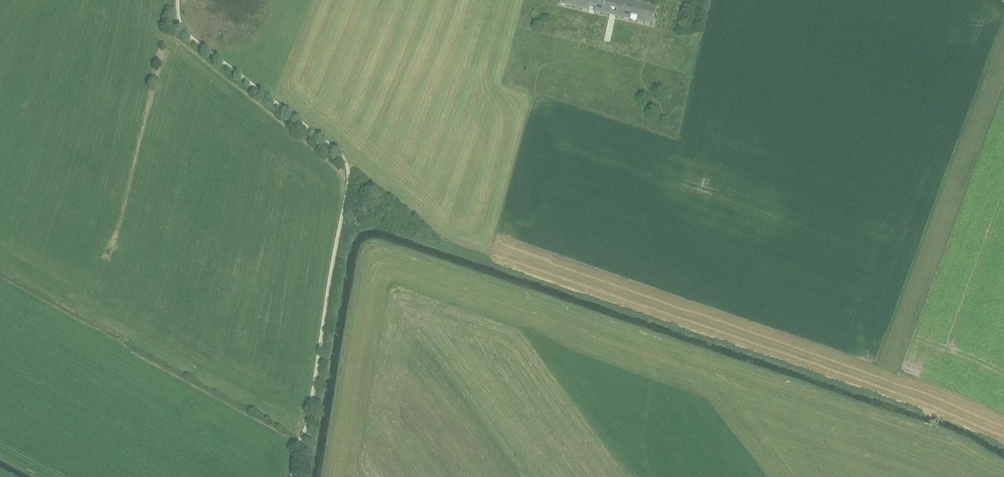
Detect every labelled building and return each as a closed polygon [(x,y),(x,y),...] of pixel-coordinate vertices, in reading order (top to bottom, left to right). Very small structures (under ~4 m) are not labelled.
[(610,15),(613,0),(571,0),(570,6),(589,10),(590,5),(596,7),(595,12),(610,15)] [(656,5),(631,0),(619,0),(616,17),(630,20),(632,15),(638,16),(637,21),(651,24),(656,5)]
